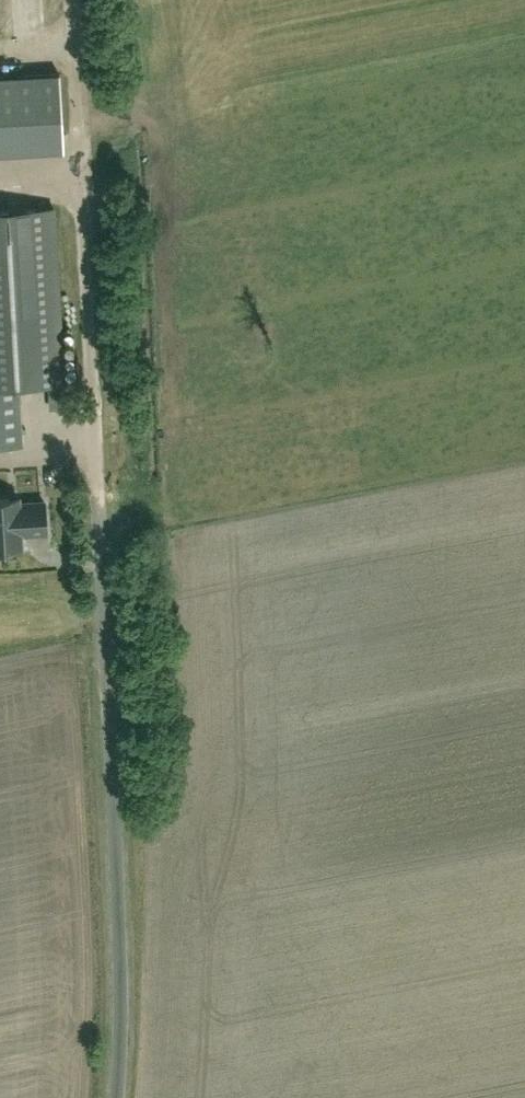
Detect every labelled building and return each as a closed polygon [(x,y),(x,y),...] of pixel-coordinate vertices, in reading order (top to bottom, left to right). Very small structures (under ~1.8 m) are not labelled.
[(39,136),(63,135),(59,74),(36,75),(39,136)] [(21,444),(18,385),(64,382),(53,207),(0,210),(0,445),(21,444)] [(18,497),(0,498),(0,548),(21,547),(20,534),(46,532),(44,502),(18,503),(18,497)]
